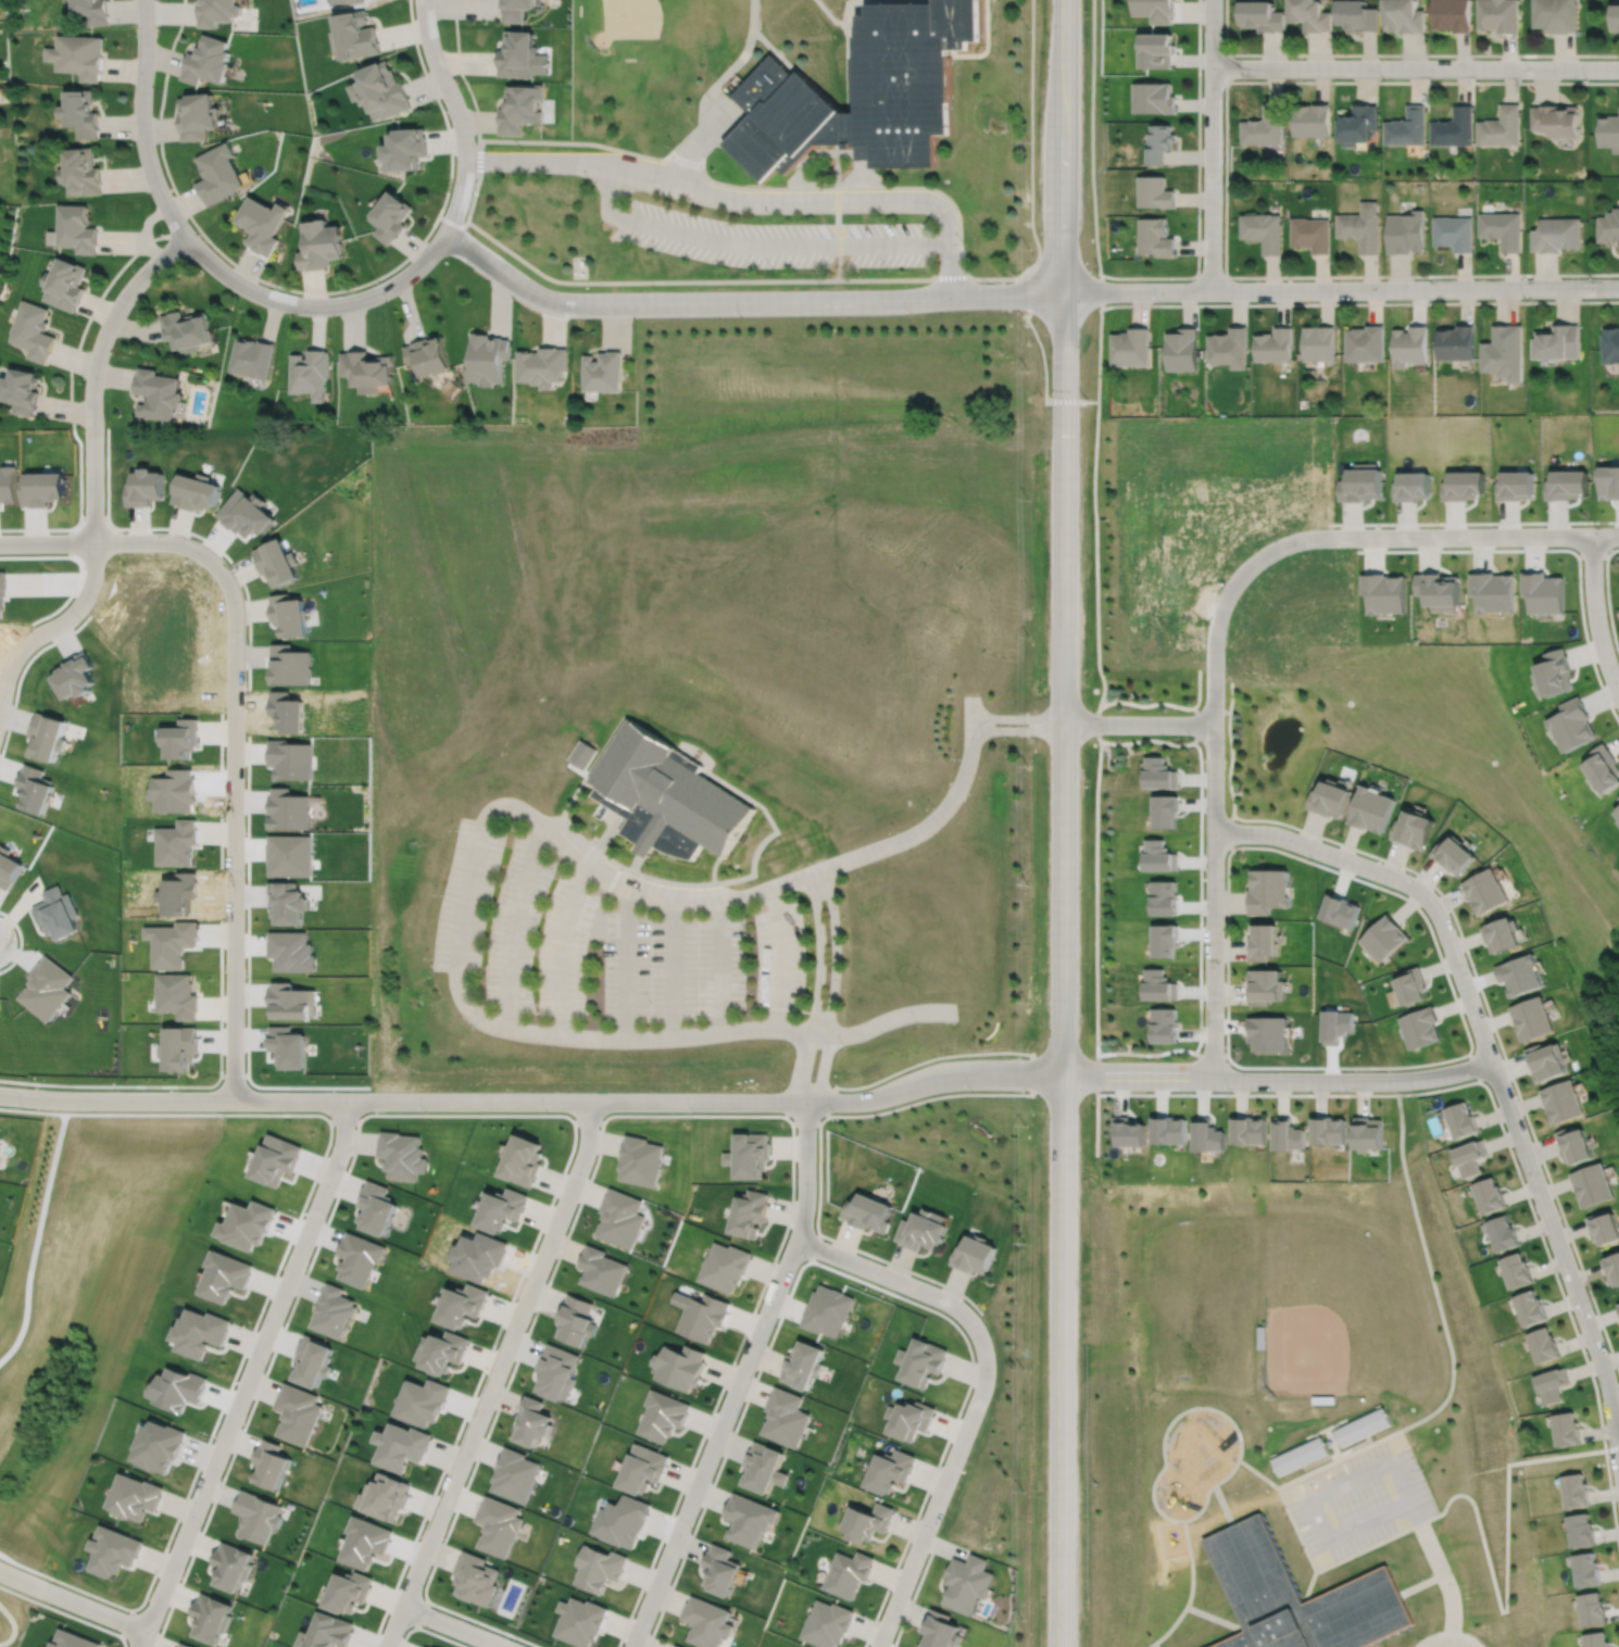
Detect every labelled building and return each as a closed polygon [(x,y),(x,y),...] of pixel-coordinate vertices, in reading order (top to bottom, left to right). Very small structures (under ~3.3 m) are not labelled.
[(75,15),(88,14),(89,25),(110,24),(109,16),(110,15),(109,0),(74,0),(75,15)] [(200,0),(199,17),(200,17),(200,26),(217,27),(217,21),(234,21),(234,15),(242,15),(242,4),(238,4),(238,0),(203,0),(200,0)] [(502,11),(503,11),(503,21),(523,21),(524,8),(536,8),(537,3),(539,3),(539,0),(503,0),(502,11)] [(936,2),(936,0),(982,0),(983,40),(971,40),(971,49),(951,49),(951,56),(952,56),(952,101),(951,101),(952,134),(937,134),(937,167),(873,167),(871,159),(856,160),(856,146),(853,146),(853,149),(845,149),(845,144),(838,144),(816,144),(800,161),(786,175),(778,167),(763,181),(724,143),(753,114),(733,95),(774,53),(796,75),(801,71),(843,113),(846,113),(857,113),(857,103),(855,103),(855,58),(857,58),(856,36),(861,35),(859,15),(868,14),(868,3),(936,2)] [(1132,14),(1151,14),(1151,23),(1170,23),(1170,14),(1175,14),(1175,0),(1132,0),(1132,14)] [(1242,1),(1242,26),(1259,26),(1259,32),(1277,32),(1277,29),(1285,29),(1285,11),(1273,11),(1273,0),(1242,1)] [(1291,22),(1302,22),(1302,20),(1305,20),(1305,30),(1322,30),(1322,29),(1332,29),(1332,11),(1323,11),(1323,0),(1291,0),(1291,22)] [(1340,23),(1348,24),(1348,32),(1359,32),(1359,29),(1380,29),(1380,8),(1368,8),(1368,0),(1340,0),(1340,23)] [(1388,9),(1386,9),(1386,15),(1388,15),(1388,24),(1388,29),(1394,29),(1394,30),(1401,30),(1401,33),(1418,33),(1418,32),(1426,32),(1427,10),(1419,10),(1419,0),(1388,0),(1388,9)] [(1434,28),(1442,28),(1442,29),(1454,29),(1454,28),(1455,28),(1455,32),(1472,32),(1472,0),(1434,0),(1434,28)] [(1481,28),(1499,28),(1498,33),(1520,33),(1520,0),(1481,0),(1481,28)] [(1535,26),(1546,26),(1546,30),(1552,30),(1552,33),(1569,33),(1569,30),(1578,30),(1579,0),(1535,0),(1535,26)] [(337,16),(340,30),(334,32),(338,53),(344,52),(346,60),(384,52),(380,36),(378,37),(376,26),(365,28),(365,24),(371,22),(368,9),(357,11),(357,12),(337,16)] [(506,29),(505,50),(500,50),(499,67),(500,67),(500,75),(532,76),(532,67),(534,67),(535,56),(538,56),(538,46),(535,46),(536,32),(516,30),(506,29)] [(205,34),(201,47),(200,46),(197,54),(189,51),(184,70),(185,71),(181,78),(200,85),(202,76),(223,84),(229,63),(227,62),(230,51),(227,50),(230,41),(205,34)] [(1141,34),(1141,67),(1171,67),(1171,53),(1176,53),(1176,43),(1174,43),(1174,34),(1141,34)] [(58,35),(58,47),(47,47),(46,60),(57,60),(55,71),(81,72),(80,80),(100,81),(100,73),(102,73),(103,37),(58,35)] [(390,60),(382,62),(382,63),(364,71),(367,80),(352,86),(357,101),(366,98),(369,106),(372,105),(378,121),(385,118),(386,120),(414,108),(411,99),(412,99),(404,80),(401,83),(396,68),(393,70),(390,60)] [(1133,83),(1133,112),(1176,112),(1176,96),(1171,96),(1171,83),(1133,83)] [(509,85),(509,92),(506,92),(506,102),(510,103),(509,109),(501,109),(500,135),(523,135),(523,122),(542,123),(543,111),(540,111),(540,100),(544,100),(544,84),(518,84),(517,85),(509,85)] [(67,90),(67,105),(62,105),(61,117),(67,118),(67,127),(78,127),(77,138),(97,138),(98,130),(99,130),(99,112),(93,112),(95,89),(67,89),(67,90)] [(180,98),(180,108),(181,108),(183,114),(180,114),(181,131),(183,131),(183,141),(209,139),(208,129),(221,128),(219,114),(216,114),(215,93),(190,95),(190,97),(180,98)] [(1241,122),(1241,143),(1282,143),(1282,103),(1264,104),(1264,120),(1250,120),(1250,121),(1241,122)] [(1293,105),(1293,136),(1329,136),(1330,103),(1313,103),(1313,105),(1311,105),(1311,104),(1296,104),(1296,105),(1293,105)] [(1339,113),(1339,121),(1339,142),(1343,142),(1343,146),(1356,146),(1356,142),(1371,142),(1371,129),(1378,129),(1378,105),(1370,105),(1370,103),(1354,103),(1354,113),(1339,113)] [(1479,121),(1479,144),(1521,144),(1521,103),(1502,103),(1502,120),(1488,120),(1488,121),(1479,121)] [(1384,121),(1384,144),(1427,144),(1427,104),(1408,104),(1408,118),(1403,118),(1403,120),(1393,120),(1393,121),(1384,121)] [(1431,121),(1431,144),(1473,144),(1473,104),(1454,105),(1454,120),(1440,120),(1440,121),(1431,121)] [(1533,106),(1533,129),(1553,129),(1553,137),(1581,137),(1581,113),(1580,113),(1580,106),(1561,106),(1561,104),(1542,104),(1542,106),(1533,106)] [(1602,147),(1612,147),(1612,153),(1618,153),(1618,114),(1610,114),(1610,116),(1601,116),(1602,147)] [(1150,124),(1150,147),(1145,147),(1145,164),(1164,164),(1164,150),(1171,150),(1171,141),(1176,141),(1176,134),(1171,134),(1171,124),(1150,124)] [(399,130),(400,135),(393,135),(394,142),(386,142),(387,171),(396,171),(396,172),(419,171),(419,168),(422,168),(422,163),(423,163),(423,156),(429,156),(428,137),(427,137),(427,128),(422,128),(422,129),(399,130)] [(229,142),(197,158),(201,166),(200,167),(205,177),(206,177),(208,178),(197,184),(204,200),(205,199),(209,206),(227,198),(226,197),(247,187),(233,158),(236,155),(229,142)] [(60,168),(61,183),(67,183),(68,196),(102,193),(101,185),(102,185),(101,167),(96,167),(93,147),(85,148),(85,149),(66,150),(67,168),(60,168)] [(1139,176),(1139,206),(1176,206),(1176,190),(1166,190),(1166,176),(1139,176)] [(396,192),(387,203),(385,202),(372,219),(381,227),(376,234),(390,246),(396,239),(397,239),(407,225),(404,223),(416,209),(396,192)] [(251,197),(236,222),(246,228),(246,227),(250,229),(249,230),(253,234),(248,243),(254,248),(253,249),(263,254),(264,253),(271,257),(281,240),(275,236),(291,210),(280,203),(276,211),(251,197)] [(1338,214),(1338,238),(1346,238),(1346,239),(1360,239),(1360,254),(1379,254),(1379,214),(1378,214),(1378,201),(1361,201),(1361,214),(1338,214)] [(59,205),(58,247),(77,247),(77,253),(96,254),(96,247),(98,247),(98,228),(88,228),(88,226),(89,226),(89,215),(88,215),(88,206),(59,205)] [(1598,242),(1608,242),(1608,244),(1617,244),(1617,242),(1618,242),(1618,208),(1615,208),(1615,212),(1607,212),(1607,216),(1598,216),(1598,242)] [(1388,215),(1388,254),(1410,254),(1410,250),(1414,250),(1414,253),(1425,252),(1423,210),(1414,210),(1414,215),(1388,215)] [(1479,213),(1479,237),(1488,237),(1488,238),(1502,238),(1502,252),(1521,252),(1521,213),(1479,213)] [(1241,215),(1241,239),(1250,238),(1250,240),(1264,240),(1264,255),(1282,255),(1281,214),(1273,214),(1258,214),(1258,215),(1241,215)] [(1433,216),(1433,246),(1455,246),(1455,253),(1472,252),(1472,217),(1451,217),(1451,216),(1433,216)] [(1292,218),(1292,247),(1304,247),(1314,247),(1314,254),(1330,254),(1330,218),(1308,219),(1308,217),(1292,218)] [(1140,218),(1140,254),(1155,254),(1155,256),(1176,256),(1176,238),(1162,238),(1162,237),(1168,236),(1168,226),(1167,226),(1167,218),(1140,218)] [(1532,229),(1532,251),(1541,251),(1541,253),(1559,253),(1559,248),(1569,248),(1569,250),(1582,250),(1581,218),(1541,218),(1541,229),(1532,229)] [(303,222),(304,235),(306,235),(309,251),(300,252),(301,269),(308,269),(308,271),(327,269),(327,266),(334,265),(332,260),(344,259),(343,254),(344,253),(342,226),(329,227),(329,221),(303,222)] [(61,259),(54,275),(47,272),(41,285),(48,288),(43,300),(74,313),(85,288),(79,287),(87,267),(77,264),(77,265),(61,259)] [(23,300),(11,334),(13,335),(10,342),(30,350),(27,359),(46,365),(49,356),(51,357),(58,338),(42,332),(42,330),(46,331),(49,323),(45,322),(49,310),(23,300)] [(160,313),(165,338),(173,337),(176,348),(185,345),(186,351),(199,348),(198,343),(211,340),(204,309),(181,314),(179,307),(167,310),(167,312),(160,313)] [(1534,328),(1534,354),(1548,354),(1548,356),(1558,356),(1558,354),(1567,354),(1567,355),(1579,355),(1579,323),(1571,323),(1571,322),(1553,322),(1553,328),(1534,328)] [(1383,357),(1383,323),(1365,323),(1365,326),(1352,326),(1352,327),(1344,327),(1344,359),(1383,357)] [(1393,327),(1393,365),(1406,365),(1406,357),(1415,357),(1415,361),(1427,361),(1427,323),(1409,323),(1409,329),(1404,329),(1404,327),(1393,327)] [(1436,327),(1436,357),(1474,357),(1474,323),(1457,323),(1457,327),(1456,327),(1456,326),(1444,326),(1444,327),(1436,327)] [(1481,340),(1482,368),(1493,368),(1493,369),(1498,369),(1498,374),(1509,374),(1509,380),(1522,379),(1521,323),(1493,323),(1493,339),(1481,340)] [(1206,362),(1212,362),(1219,362),(1219,361),(1229,361),(1229,366),(1244,366),(1244,347),(1245,347),(1245,324),(1228,324),(1228,330),(1215,330),(1215,332),(1206,332),(1206,356),(1206,362)] [(1302,325),(1302,359),(1333,359),(1333,324),(1302,325)] [(1602,330),(1601,330),(1601,349),(1602,349),(1602,361),(1614,361),(1614,359),(1618,359),(1618,324),(1612,324),(1612,325),(1602,325),(1602,330)] [(1166,330),(1166,368),(1195,368),(1195,325),(1179,326),(1179,329),(1166,330)] [(1253,332),(1253,359),(1289,359),(1289,342),(1291,342),(1291,325),(1272,325),(1272,334),(1270,334),(1270,330),(1260,331),(1260,332),(1253,332)] [(1110,331),(1110,363),(1149,363),(1149,326),(1129,326),(1129,330),(1121,330),(1121,331),(1110,331)] [(470,329),(469,357),(467,357),(467,379),(478,379),(478,384),(492,385),(492,380),(500,380),(500,356),(509,356),(509,337),(502,337),(502,335),(488,335),(488,331),(480,331),(480,329),(470,329)] [(402,344),(407,363),(415,361),(421,375),(450,365),(439,332),(429,336),(430,339),(428,340),(426,335),(410,340),(411,342),(402,344)] [(236,335),(228,369),(266,377),(274,341),(258,337),(256,340),(255,339),(255,338),(244,336),(244,337),(236,335)] [(517,348),(517,379),(530,379),(530,382),(539,382),(539,387),(551,387),(551,379),(562,379),(562,368),(567,368),(567,347),(557,347),(557,344),(539,344),(539,349),(529,349),(529,348),(517,348)] [(290,351),(289,390),(301,390),(301,389),(313,389),(313,399),(324,400),(325,375),(328,375),(329,349),(325,349),(325,348),(308,347),(306,356),(302,356),(302,352),(290,351)] [(341,351),(342,374),(353,373),(353,382),(360,382),(360,391),(378,391),(378,381),(392,380),(391,363),(392,362),(391,353),(375,354),(375,355),(367,355),(367,348),(350,349),(350,350),(341,351)] [(583,353),(583,388),(619,388),(620,379),(622,379),(622,349),(608,349),(608,350),(600,350),(600,359),(593,359),(593,353),(583,353)] [(138,364),(137,374),(136,373),(133,390),(149,392),(148,398),(147,398),(146,402),(138,401),(137,413),(172,417),(174,404),(179,405),(181,390),(176,389),(178,375),(155,372),(156,367),(138,364)] [(2,386),(0,387),(0,399),(1,401),(7,398),(5,403),(15,405),(13,414),(33,418),(35,410),(36,410),(39,393),(36,392),(37,385),(36,385),(36,384),(39,384),(40,379),(37,378),(38,375),(13,370),(11,380),(3,379),(2,386)] [(1338,479),(1338,499),(1345,499),(1345,500),(1361,500),(1361,496),(1380,496),(1380,466),(1377,466),(1377,462),(1354,462),(1354,466),(1345,466),(1345,478),(1338,479)] [(1597,498),(1618,498),(1618,462),(1608,462),(1608,464),(1597,464),(1597,498)] [(124,481),(124,504),(149,504),(149,498),(162,498),(162,468),(149,469),(149,465),(138,465),(138,469),(130,469),(130,481),(124,481)] [(1544,479),(1544,498),(1568,498),(1568,495),(1580,495),(1580,490),(1587,490),(1587,468),(1574,468),(1574,466),(1552,466),(1551,479),(1544,479)] [(1441,480),(1441,499),(1464,499),(1464,496),(1477,496),(1477,491),(1483,491),(1483,468),(1471,469),(1471,467),(1447,467),(1447,469),(1447,480),(1441,480)] [(1495,479),(1495,499),(1519,499),(1519,496),(1532,496),(1532,469),(1514,469),(1514,468),(1502,468),(1502,479),(1495,479)] [(1392,480),(1392,500),(1416,499),(1416,496),(1429,496),(1428,469),(1397,470),(1397,480),(1392,480)] [(178,470),(170,501),(178,503),(178,504),(194,508),(196,505),(204,507),(205,503),(213,505),(219,482),(208,479),(209,474),(197,470),(194,475),(178,470)] [(218,513),(225,519),(224,520),(230,526),(231,525),(238,529),(244,521),(250,526),(248,529),(252,533),(255,530),(258,528),(262,531),(269,521),(272,524),(276,519),(260,506),(264,501),(254,492),(250,498),(238,489),(218,513)] [(252,549),(256,556),(254,557),(262,573),(265,571),(269,579),(273,578),(276,586),(289,579),(290,580),(294,578),(293,577),(298,575),(292,564),(298,561),(292,550),(287,552),(279,536),(252,549)] [(1469,571),(1469,592),(1477,592),(1477,613),(1488,613),(1488,611),(1515,611),(1514,573),(1504,573),(1504,574),(1494,574),(1494,570),(1481,570),(1481,571),(1469,571)] [(1521,570),(1521,592),(1529,592),(1529,612),(1564,612),(1564,576),(1545,576),(1545,570),(1521,570)] [(1415,573),(1415,593),(1425,593),(1425,604),(1432,604),(1433,609),(1456,609),(1456,604),(1459,604),(1458,575),(1441,575),(1441,571),(1423,571),(1423,573),(1415,573)] [(1360,573),(1360,593),(1367,593),(1368,613),(1379,613),(1379,611),(1405,611),(1405,574),(1384,575),(1384,573),(1360,573)] [(269,594),(271,602),(269,602),(272,620),(277,619),(278,628),(281,627),(283,636),(306,632),(302,596),(289,599),(288,592),(269,594)] [(271,643),(271,665),(269,665),(269,683),(310,683),(310,671),(311,671),(311,666),(310,666),(310,650),(290,650),(290,642),(271,643)] [(1543,653),(1545,661),(1533,665),(1535,672),(1531,674),(1539,695),(1542,694),(1543,697),(1573,688),(1567,670),(1571,669),(1566,654),(1565,654),(1562,646),(1543,653)] [(53,675),(66,696),(78,689),(81,693),(90,689),(87,683),(92,681),(86,669),(92,665),(85,652),(78,656),(77,655),(65,663),(67,666),(53,675)] [(1544,720),(1549,730),(1552,729),(1562,753),(1596,736),(1587,718),(1590,717),(1579,694),(1559,704),(1564,712),(1544,720)] [(37,712),(35,719),(34,719),(28,736),(33,737),(30,745),(33,746),(30,755),(53,762),(57,749),(63,751),(66,739),(61,737),(66,719),(37,712)] [(627,717),(625,719),(587,780),(595,787),(594,788),(590,794),(628,818),(618,832),(637,843),(632,850),(640,854),(647,858),(654,845),(665,852),(674,855),(682,857),(692,859),(703,843),(719,855),(723,857),(754,808),(701,774),(699,771),(703,765),(627,717)] [(269,739),(269,764),(278,764),(278,767),(275,767),(275,778),(313,778),(313,743),(287,743),(287,739),(269,739)] [(579,739),(567,758),(583,769),(597,749),(579,739)] [(1587,753),(1592,758),(1581,766),(1594,785),(1596,784),(1603,794),(1618,783),(1618,778),(1618,776),(1618,775),(1618,769),(1615,763),(1617,760),(1603,742),(1587,753)] [(1311,790),(1305,807),(1327,816),(1328,814),(1340,818),(1350,791),(1321,781),(1317,792),(1311,790)] [(1359,784),(1345,822),(1361,828),(1363,826),(1382,832),(1394,799),(1369,790),(1369,788),(1359,784)] [(274,788),(274,797),(271,797),(271,812),(280,812),(280,816),(271,816),(269,827),(309,827),(309,816),(306,816),(306,804),(309,804),(309,795),(297,795),(297,796),(288,796),(289,788),(274,788)] [(1395,819),(1389,838),(1410,845),(1409,846),(1422,851),(1433,820),(1423,817),(1425,814),(1406,807),(1405,810),(1404,810),(1401,821),(1395,819)] [(154,827),(154,841),(155,841),(155,865),(189,865),(189,857),(191,857),(191,844),(197,844),(197,828),(194,828),(194,818),(176,818),(176,828),(154,827)] [(1442,840),(1430,854),(1447,869),(1448,867),(1458,876),(1476,857),(1452,837),(1446,843),(1442,840)] [(8,891),(23,864),(8,856),(11,850),(0,844),(0,887),(8,891)] [(1461,883),(1479,917),(1509,901),(1492,868),(1461,883)] [(1251,870),(1251,890),(1248,890),(1248,906),(1248,915),(1269,915),(1269,908),(1290,908),(1290,897),(1288,897),(1288,870),(1251,870)] [(269,882),(269,894),(269,907),(277,907),(277,922),(303,922),(303,908),(308,908),(308,896),(303,896),(303,890),(297,890),(297,882),(269,882)] [(32,908),(34,911),(33,911),(37,922),(38,921),(39,925),(47,922),(48,926),(45,927),(49,936),(54,934),(58,941),(78,931),(73,918),(78,916),(68,893),(63,895),(59,884),(42,892),(47,901),(32,908)] [(1388,914),(1359,941),(1381,964),(1409,936),(1388,914)] [(1481,928),(1486,943),(1489,943),(1492,954),(1498,952),(1498,953),(1520,946),(1516,932),(1519,930),(1516,920),(1511,921),(1510,918),(1481,928)] [(145,926),(145,936),(153,936),(153,967),(184,968),(184,957),(183,957),(183,951),(185,951),(185,946),(196,946),(196,938),(198,938),(198,920),(176,920),(176,926),(145,926)] [(1251,925),(1251,939),(1248,939),(1248,961),(1268,961),(1268,957),(1277,957),(1277,956),(1279,956),(1279,944),(1277,944),(1277,925),(1251,925)] [(1496,964),(1502,979),(1507,977),(1510,985),(1508,986),(1511,995),(1546,982),(1538,959),(1540,958),(1536,948),(1496,964)] [(17,998),(48,1022),(71,994),(64,989),(73,978),(46,956),(40,964),(39,963),(29,977),(33,980),(29,984),(30,985),(27,989),(26,988),(17,998)] [(1394,980),(1404,1007),(1426,1001),(1422,992),(1428,990),(1419,966),(1401,972),(1403,977),(1394,980)] [(1248,970),(1248,1006),(1268,1006),(1268,1003),(1280,1003),(1280,1001),(1284,1001),(1284,982),(1281,982),(1281,970),(1248,970)] [(155,972),(155,1010),(177,1010),(177,1019),(196,1019),(196,1010),(197,1010),(197,993),(191,993),(191,981),(190,981),(190,972),(155,972)] [(1510,1005),(1524,1040),(1557,1027),(1544,992),(1510,1005)] [(1397,1018),(1409,1051),(1441,1040),(1435,1022),(1439,1021),(1433,1005),(1397,1018)] [(269,1026),(271,1033),(268,1033),(268,1049),(279,1049),(279,1055),(276,1055),(276,1063),(281,1063),(281,1067),(304,1067),(304,1033),(290,1033),(290,1024),(269,1026)] [(165,1026),(165,1044),(160,1044),(160,1056),(165,1056),(165,1069),(189,1069),(189,1058),(188,1058),(188,1051),(197,1051),(197,1039),(196,1039),(196,1026),(165,1026)] [(1527,1047),(1539,1080),(1571,1068),(1560,1040),(1545,1045),(1543,1041),(1527,1047)] [(1541,1089),(1554,1123),(1587,1110),(1574,1076),(1541,1089)] [(1445,1107),(1456,1136),(1480,1128),(1473,1111),(1471,1112),(1466,1098),(1445,1107)] [(1231,1115),(1231,1142),(1265,1142),(1265,1116),(1253,1116),(1253,1115),(1246,1115),(1246,1116),(1241,1116),(1241,1115),(1231,1115)] [(1273,1115),(1273,1119),(1272,1119),(1272,1147),(1290,1147),(1290,1146),(1304,1146),(1304,1127),(1295,1127),(1295,1123),(1291,1123),(1290,1117),(1290,1115),(1273,1115)] [(1311,1115),(1311,1142),(1345,1142),(1345,1116),(1333,1116),(1333,1115),(1327,1115),(1327,1116),(1321,1116),(1321,1115),(1311,1115)] [(1354,1115),(1354,1146),(1358,1146),(1358,1151),(1369,1151),(1369,1146),(1383,1146),(1383,1123),(1382,1123),(1382,1117),(1371,1117),(1371,1115),(1354,1115)] [(1557,1131),(1568,1161),(1572,1159),(1574,1162),(1598,1154),(1587,1124),(1577,1129),(1574,1123),(1557,1131)] [(381,1129),(380,1137),(379,1137),(378,1155),(387,1156),(387,1158),(386,1158),(385,1168),(389,1168),(388,1177),(416,1179),(416,1170),(426,1171),(427,1156),(422,1156),(423,1145),(418,1145),(419,1134),(400,1132),(401,1131),(381,1129)] [(271,1131),(253,1173),(271,1181),(271,1182),(279,1186),(287,1169),(293,1171),(304,1145),(271,1131)] [(519,1131),(515,1144),(510,1142),(505,1154),(510,1156),(510,1157),(507,1157),(504,1166),(505,1167),(503,1173),(531,1185),(535,1177),(537,1178),(543,1161),(540,1160),(543,1151),(541,1149),(544,1141),(519,1131)] [(724,1151),(724,1162),(737,1162),(737,1175),(764,1175),(764,1168),(766,1168),(766,1158),(770,1158),(770,1141),(768,1141),(768,1132),(753,1132),(753,1131),(737,1131),(737,1140),(735,1140),(735,1148),(737,1148),(737,1151),(724,1151)] [(627,1133),(626,1140),(625,1140),(622,1156),(619,1169),(622,1169),(620,1178),(656,1185),(662,1159),(661,1159),(664,1144),(648,1140),(649,1137),(627,1133)] [(1452,1147),(1458,1165),(1458,1164),(1464,1177),(1482,1170),(1477,1157),(1488,1153),(1482,1137),(1479,1139),(1479,1137),(1452,1147)] [(1571,1171),(1584,1207),(1618,1194),(1605,1159),(1571,1171)] [(1472,1183),(1483,1212),(1507,1204),(1499,1184),(1497,1184),(1494,1174),(1472,1183)] [(368,1178),(365,1185),(364,1185),(360,1196),(361,1196),(357,1205),(367,1208),(366,1210),(363,1209),(360,1219),(364,1221),(362,1225),(385,1235),(398,1202),(390,1198),(391,1196),(385,1194),(388,1186),(368,1178)] [(492,1190),(488,1200),(486,1200),(482,1208),(485,1209),(478,1222),(501,1232),(503,1227),(507,1229),(512,1220),(509,1219),(510,1217),(518,1220),(522,1212),(524,1212),(528,1202),(527,1200),(529,1194),(510,1185),(506,1193),(501,1190),(500,1193),(492,1190)] [(611,1185),(607,1194),(606,1194),(600,1210),(605,1211),(603,1217),(604,1217),(602,1221),(601,1221),(595,1234),(631,1248),(645,1215),(638,1211),(643,1198),(611,1185)] [(750,1187),(749,1192),(745,1192),(744,1195),(740,1194),(738,1199),(737,1198),(732,1217),(733,1218),(731,1231),(757,1236),(761,1225),(757,1225),(760,1220),(765,1221),(769,1200),(767,1200),(769,1192),(750,1187)] [(849,1197),(841,1216),(849,1219),(849,1220),(865,1227),(866,1224),(887,1232),(891,1220),(887,1219),(893,1203),(862,1190),(857,1200),(849,1197)] [(238,1203),(229,1224),(223,1222),(218,1233),(228,1237),(227,1239),(251,1248),(254,1241),(260,1242),(265,1230),(267,1230),(273,1217),(272,1217),(275,1209),(255,1200),(252,1209),(238,1203)] [(904,1217),(895,1239),(903,1242),(903,1243),(919,1249),(923,1240),(927,1242),(926,1244),(934,1247),(937,1244),(938,1244),(939,1242),(943,1243),(946,1234),(944,1233),(950,1222),(945,1221),(947,1215),(924,1206),(921,1211),(917,1209),(912,1220),(904,1217)] [(1596,1240),(1602,1237),(1604,1244),(1618,1238),(1618,1212),(1618,1209),(1607,1214),(1606,1209),(1587,1216),(1596,1240)] [(1485,1220),(1497,1250),(1521,1242),(1515,1225),(1513,1227),(1507,1212),(1485,1220)] [(348,1231),(344,1239),(342,1237),(336,1254),(347,1257),(344,1261),(342,1259),(338,1268),(340,1269),(337,1277),(364,1287),(375,1261),(378,1262),(385,1246),(348,1231)] [(957,1244),(950,1262),(972,1272),(974,1269),(975,1270),(975,1269),(987,1273),(999,1244),(988,1240),(989,1237),(977,1233),(976,1235),(969,1233),(964,1247),(957,1244)] [(716,1240),(710,1255),(708,1254),(706,1259),(705,1259),(704,1263),(699,1279),(732,1293),(736,1284),(739,1285),(743,1273),(744,1274),(751,1259),(750,1259),(753,1252),(732,1243),(731,1246),(716,1240)] [(588,1243),(585,1250),(585,1249),(578,1266),(587,1269),(586,1271),(585,1271),(580,1282),(615,1296),(628,1263),(604,1254),(605,1250),(588,1243)] [(214,1247),(208,1263),(211,1266),(200,1292),(226,1303),(229,1295),(231,1296),(236,1287),(233,1286),(234,1283),(246,1288),(252,1272),(251,1271),(254,1263),(214,1247)] [(1499,1258),(1510,1288),(1534,1280),(1528,1259),(1524,1260),(1521,1250),(1499,1258)] [(1612,1284),(1617,1282),(1618,1285),(1618,1253),(1604,1258),(1612,1284)] [(328,1281),(325,1288),(324,1287),(317,1304),(319,1305),(314,1317),(315,1317),(312,1325),(343,1338),(349,1327),(348,1327),(352,1315),(354,1316),(359,1306),(354,1304),(355,1299),(342,1294),(344,1287),(328,1281)] [(453,1286),(440,1319),(462,1329),(464,1323),(468,1325),(473,1316),(469,1315),(470,1312),(479,1316),(482,1308),(485,1309),(489,1298),(487,1297),(490,1290),(470,1282),(467,1288),(462,1286),(460,1290),(453,1286)] [(821,1283),(818,1291),(816,1290),(811,1302),(803,1319),(804,1319),(802,1324),(823,1332),(824,1330),(839,1336),(844,1321),(846,1322),(856,1297),(846,1293),(846,1292),(837,1287),(836,1288),(821,1283)] [(1513,1296),(1524,1327),(1548,1317),(1541,1296),(1539,1297),(1535,1287),(1513,1296)] [(690,1294),(685,1307),(686,1307),(677,1330),(708,1343),(712,1335),(713,1336),(718,1324),(723,1327),(729,1310),(728,1310),(730,1302),(706,1292),(704,1300),(690,1294)] [(568,1293),(565,1300),(564,1299),(560,1311),(561,1311),(557,1319),(562,1321),(556,1335),(583,1346),(589,1334),(592,1336),(598,1323),(591,1321),(593,1318),(588,1316),(593,1303),(568,1293)] [(189,1307),(185,1317),(183,1316),(179,1325),(177,1324),(172,1337),(180,1341),(177,1349),(202,1359),(206,1350),(208,1351),(211,1343),(205,1341),(206,1338),(223,1345),(229,1329),(228,1329),(231,1319),(210,1310),(209,1315),(189,1307)] [(1527,1333),(1538,1363),(1562,1355),(1555,1334),(1552,1335),(1548,1325),(1527,1333)] [(429,1334),(418,1359),(427,1362),(426,1366),(436,1370),(435,1371),(443,1375),(444,1371),(448,1372),(448,1371),(451,1373),(454,1365),(453,1363),(455,1359),(463,1362),(469,1346),(468,1346),(472,1337),(450,1329),(448,1336),(439,1333),(437,1337),(429,1334)] [(901,1347),(895,1360),(907,1366),(902,1378),(923,1386),(921,1387),(927,1390),(932,1375),(931,1374),(933,1370),(941,1373),(947,1357),(946,1357),(950,1349),(918,1336),(913,1351),(901,1347)] [(804,1338),(801,1346),(798,1345),(794,1353),(799,1355),(798,1357),(789,1354),(782,1370),(786,1370),(782,1379),(810,1390),(817,1373),(820,1374),(825,1363),(821,1361),(827,1348),(804,1338)] [(549,1342),(544,1351),(543,1350),(536,1370),(541,1372),(534,1390),(561,1401),(562,1398),(566,1400),(576,1378),(570,1376),(579,1355),(549,1342)] [(656,1353),(652,1363),(660,1367),(655,1378),(691,1392),(693,1384),(699,1385),(703,1375),(701,1375),(706,1361),(703,1359),(706,1351),(688,1344),(685,1351),(666,1344),(662,1355),(656,1353)] [(1534,1375),(1540,1393),(1541,1392),(1544,1405),(1564,1399),(1559,1386),(1567,1384),(1567,1383),(1570,1382),(1565,1366),(1534,1375)] [(411,1379),(397,1415),(428,1428),(431,1420),(437,1422),(442,1409),(444,1409),(453,1386),(431,1378),(428,1385),(411,1379)] [(286,1382),(283,1391),(281,1391),(275,1407),(286,1412),(284,1418),(285,1418),(283,1422),(277,1434),(306,1446),(323,1406),(316,1403),(319,1395),(286,1382)] [(777,1385),(774,1393),(766,1409),(771,1411),(769,1417),(770,1417),(769,1421),(767,1420),(762,1434),(799,1448),(813,1413),(800,1408),(805,1396),(777,1385)] [(652,1388),(645,1405),(649,1406),(638,1432),(665,1443),(668,1435),(672,1436),(676,1424),(682,1428),(688,1411),(690,1404),(652,1388)] [(526,1394),(519,1410),(520,1410),(518,1418),(522,1420),(519,1425),(517,1424),(512,1437),(515,1438),(515,1439),(534,1447),(538,1437),(545,1434),(549,1435),(553,1424),(550,1422),(553,1417),(540,1411),(543,1401),(526,1394)] [(890,1405),(886,1416),(895,1420),(894,1420),(891,1428),(892,1428),(890,1432),(914,1442),(919,1429),(928,1432),(934,1416),(937,1408),(918,1400),(917,1404),(907,1400),(906,1404),(902,1401),(902,1404),(901,1403),(899,1408),(890,1405)] [(1334,1430),(1342,1446),(1368,1434),(1392,1423),(1384,1407),(1381,1408),(1336,1429),(1334,1430)] [(1553,1415),(1557,1446),(1582,1443),(1580,1421),(1577,1421),(1576,1411),(1553,1415)] [(145,1423),(134,1448),(136,1449),(131,1459),(141,1463),(140,1464),(151,1469),(152,1468),(167,1474),(174,1459),(176,1460),(184,1442),(183,1441),(187,1431),(170,1424),(168,1426),(152,1420),(150,1426),(145,1423)] [(380,1430),(376,1442),(384,1445),(377,1462),(405,1473),(409,1463),(411,1457),(422,1461),(425,1454),(427,1455),(431,1443),(430,1442),(434,1434),(414,1426),(413,1430),(393,1422),(389,1433),(380,1430)] [(1271,1459),(1279,1475),(1306,1463),(1329,1453),(1321,1436),(1318,1437),(1275,1458),(1271,1459)] [(264,1437),(261,1446),(260,1445),(254,1461),(259,1463),(255,1472),(260,1473),(256,1482),(279,1491),(291,1458),(278,1453),(281,1445),(264,1437)] [(756,1441),(753,1448),(751,1448),(744,1464),(748,1466),(744,1475),(748,1476),(744,1484),(770,1495),(776,1482),(787,1486),(791,1474),(780,1470),(787,1453),(756,1441)] [(636,1443),(627,1463),(626,1462),(622,1471),(624,1472),(618,1486),(641,1495),(643,1491),(648,1492),(651,1482),(649,1481),(650,1479),(658,1482),(662,1474),(664,1475),(668,1463),(667,1463),(669,1456),(636,1443)] [(505,1446),(503,1453),(502,1453),(495,1469),(491,1481),(493,1482),(490,1489),(526,1505),(536,1479),(535,1478),(540,1463),(525,1457),(526,1455),(505,1446)] [(880,1454),(876,1463),(873,1462),(869,1471),(873,1472),(867,1486),(890,1495),(892,1491),(896,1493),(900,1483),(896,1482),(899,1478),(901,1479),(900,1480),(906,1482),(909,1475),(912,1475),(916,1464),(914,1463),(917,1456),(898,1448),(893,1458),(880,1454)] [(121,1472),(108,1507),(114,1510),(113,1512),(128,1518),(129,1517),(142,1522),(147,1510),(146,1510),(147,1508),(155,1511),(162,1495),(161,1495),(164,1487),(147,1480),(146,1482),(121,1472)] [(365,1494),(360,1507),(397,1522),(402,1508),(404,1509),(411,1493),(409,1493),(412,1483),(384,1472),(379,1482),(380,1482),(378,1486),(373,1483),(368,1495),(365,1494)] [(1560,1475),(1565,1508),(1590,1505),(1586,1483),(1584,1483),(1583,1473),(1560,1475)] [(242,1488),(236,1505),(237,1506),(234,1511),(246,1517),(241,1525),(243,1526),(240,1534),(266,1545),(273,1527),(277,1530),(283,1516),(278,1514),(281,1506),(259,1496),(242,1488)] [(735,1492),(731,1500),(730,1499),(724,1516),(737,1521),(735,1526),(732,1526),(728,1537),(756,1549),(760,1541),(762,1542),(766,1531),(769,1532),(773,1522),(776,1524),(781,1511),(735,1492)] [(601,1507),(591,1532),(601,1536),(600,1538),(622,1546),(623,1545),(633,1549),(651,1504),(624,1493),(619,1505),(608,1500),(605,1509),(601,1507)] [(486,1495),(481,1504),(480,1504),(474,1520),(486,1524),(482,1531),(484,1531),(482,1535),(481,1535),(476,1547),(506,1559),(523,1518),(516,1516),(518,1508),(486,1495)] [(854,1506),(844,1530),(853,1533),(851,1538),(863,1543),(865,1538),(871,1541),(874,1536),(876,1537),(879,1530),(887,1533),(893,1517),(892,1516),(895,1508),(879,1501),(874,1514),(854,1506)] [(1233,1526),(1205,1539),(1246,1630),(1247,1632),(1214,1646),(1367,1646),(1417,1624),(1402,1592),(1390,1566),(1305,1604),(1304,1600),(1263,1512),(1233,1526)] [(1566,1516),(1570,1548),(1595,1544),(1592,1522),(1590,1523),(1589,1512),(1566,1516)] [(356,1517),(351,1531),(354,1532),(351,1541),(354,1542),(350,1552),(347,1550),(343,1559),(366,1568),(369,1559),(373,1561),(375,1555),(371,1554),(374,1547),(385,1551),(389,1538),(388,1538),(391,1531),(356,1517)] [(102,1524),(97,1536),(102,1539),(101,1542),(93,1538),(89,1549),(97,1552),(90,1571),(110,1579),(112,1573),(115,1574),(117,1569),(122,1570),(124,1563),(131,1567),(135,1558),(137,1559),(143,1542),(102,1524)] [(223,1542),(219,1549),(218,1548),(212,1564),(219,1568),(213,1584),(238,1594),(243,1581),(246,1582),(253,1564),(250,1563),(254,1555),(243,1550),(243,1549),(223,1542)] [(714,1543),(711,1550),(710,1550),(703,1567),(714,1570),(712,1575),(707,1574),(704,1585),(712,1588),(711,1591),(730,1599),(742,1569),(741,1569),(742,1564),(729,1559),(733,1550),(714,1543)] [(586,1544),(576,1566),(580,1568),(574,1584),(602,1595),(607,1580),(608,1576),(619,1581),(625,1570),(623,1570),(628,1557),(612,1550),(611,1555),(586,1544)] [(464,1550),(461,1558),(460,1558),(453,1573),(459,1576),(456,1575),(454,1584),(457,1585),(454,1594),(463,1597),(462,1598),(474,1604),(475,1601),(489,1608),(498,1585),(493,1584),(499,1571),(484,1564),(486,1559),(464,1550)] [(839,1551),(832,1567),(833,1567),(829,1579),(828,1577),(824,1588),(854,1600),(863,1580),(868,1582),(874,1566),(873,1566),(876,1558),(858,1550),(856,1558),(839,1551)] [(954,1557),(951,1564),(950,1564),(945,1575),(946,1575),(943,1583),(950,1585),(942,1605),(970,1617),(979,1597),(986,1600),(991,1588),(989,1587),(994,1573),(984,1570),(989,1560),(971,1552),(967,1562),(954,1557)] [(1571,1555),(1576,1587),(1601,1584),(1598,1562),(1595,1562),(1594,1552),(1571,1555)] [(337,1574),(330,1593),(334,1594),(328,1608),(347,1614),(348,1612),(351,1613),(352,1612),(355,1613),(359,1605),(356,1604),(357,1600),(366,1604),(373,1586),(372,1586),(375,1579),(357,1571),(356,1575),(350,1573),(349,1576),(341,1574),(341,1576),(337,1574)] [(1577,1595),(1581,1627),(1607,1623),(1604,1601),(1601,1601),(1599,1592),(1577,1595)] [(202,1593),(199,1600),(198,1600),(191,1615),(199,1619),(198,1622),(197,1622),(192,1635),(196,1636),(196,1637),(218,1646),(223,1636),(221,1636),(223,1632),(225,1633),(231,1615),(229,1614),(233,1606),(215,1599),(215,1598),(202,1593)] [(690,1602),(689,1602),(681,1619),(695,1624),(693,1630),(688,1640),(704,1646),(720,1646),(725,1636),(731,1638),(737,1626),(728,1623),(733,1612),(693,1596),(690,1602)] [(556,1611),(563,1613),(554,1636),(583,1646),(590,1646),(591,1642),(594,1643),(599,1631),(600,1631),(606,1615),(605,1615),(608,1609),(588,1600),(587,1602),(572,1597),(569,1604),(561,1600),(556,1611)] [(812,1613),(811,1613),(808,1619),(807,1618),(806,1623),(807,1623),(801,1638),(822,1646),(837,1646),(838,1644),(841,1645),(845,1633),(846,1633),(852,1619),(852,1618),(854,1611),(834,1602),(833,1606),(818,1599),(812,1613)] [(921,1631),(924,1632),(923,1634),(925,1634),(920,1645),(924,1646),(923,1646),(953,1646),(956,1646),(961,1635),(957,1634),(961,1627),(949,1623),(952,1617),(931,1608),(921,1631)] [(299,1646),(338,1646),(339,1644),(346,1646),(348,1646),(354,1632),(353,1632),(355,1623),(342,1618),(341,1619),(325,1612),(322,1621),(317,1620),(312,1634),(305,1632),(299,1646)] [(55,1640),(61,1643),(60,1646),(52,1643),(50,1646),(101,1646),(102,1645),(61,1629),(55,1640)] [(1584,1646),(1610,1646),(1609,1642),(1606,1642),(1605,1632),(1582,1635),(1584,1646)]
